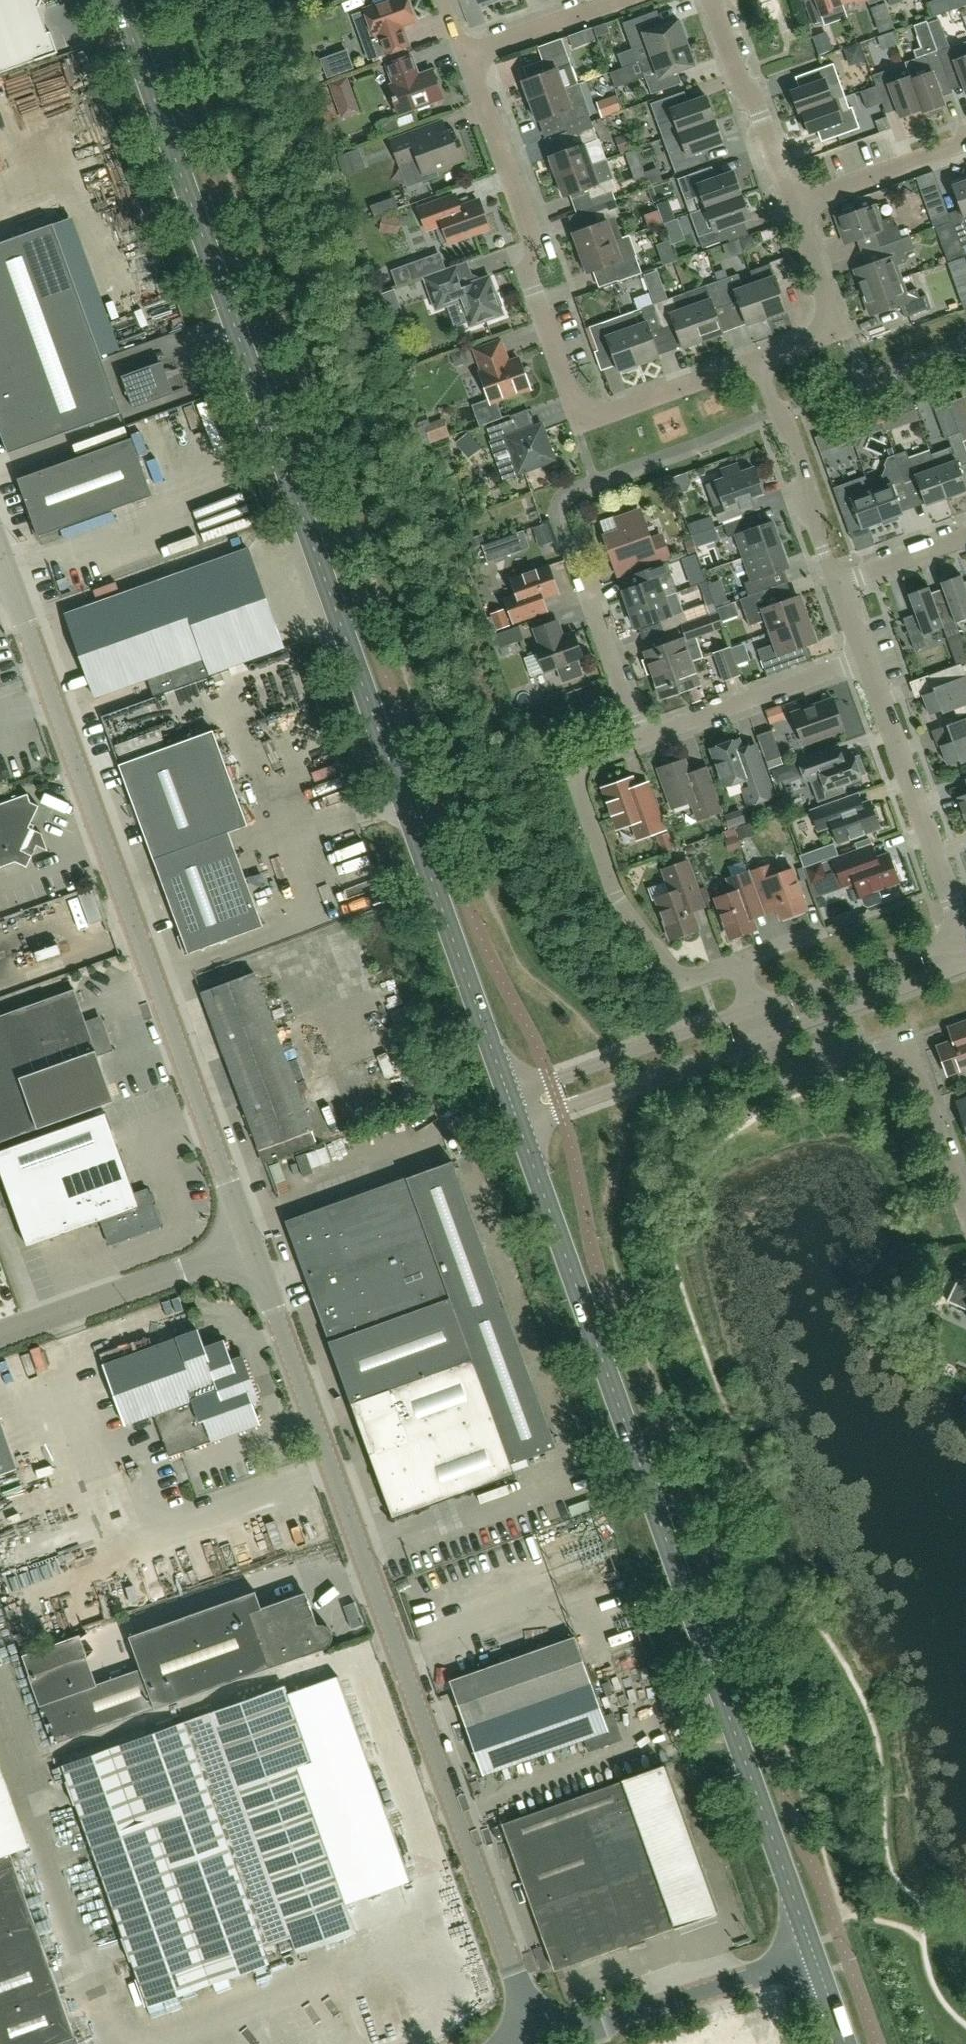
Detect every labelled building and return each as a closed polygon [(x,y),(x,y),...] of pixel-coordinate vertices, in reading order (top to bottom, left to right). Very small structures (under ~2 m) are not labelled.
[(58,52),(51,31),(48,32),(39,7),(43,0),(0,0),(0,73),(58,52)] [(355,15),(363,38),(371,59),(373,59),(387,54),(407,46),(409,46),(402,26),(415,21),(407,0),(391,0),(365,9),(366,11),(355,15)] [(804,1),(813,25),(824,21),(820,11),(843,3),(842,0),(806,0),(804,1)] [(928,4),(933,17),(965,5),(965,0),(939,0),(928,4)] [(651,13),(623,23),(637,63),(640,62),(688,44),(680,20),(656,28),(651,13)] [(918,64),(907,69),(910,77),(910,76),(923,112),(945,105),(942,98),(936,80),(947,76),(938,51),(927,21),(914,26),(921,48),(924,56),(916,59),(918,64)] [(812,37),(819,55),(833,50),(827,32),(812,37)] [(579,84),(562,39),(538,47),(547,72),(523,81),(531,101),(564,88),(565,89),(579,84)] [(939,51),(938,51),(947,76),(948,76),(946,73),(958,69),(965,92),(965,42),(939,51)] [(688,44),(640,62),(652,94),(674,86),(670,75),(696,66),(688,44)] [(327,79),(354,69),(348,50),(321,60),(327,79)] [(443,98),(433,70),(419,75),(411,55),(387,64),(395,84),(391,85),(395,97),(393,97),(399,114),(418,107),(420,111),(430,107),(429,103),(443,98)] [(812,71),(816,82),(792,91),(793,94),(791,99),(794,108),(799,110),(799,113),(840,98),(845,96),(834,63),(812,71)] [(910,77),(899,81),(894,68),(873,75),(881,97),(892,93),(901,117),(922,110),(923,113),(923,112),(910,77)] [(360,112),(348,77),(329,84),(341,118),(360,112)] [(564,88),(531,101),(538,121),(562,113),(566,124),(590,116),(579,84),(565,89),(564,88)] [(313,101),(329,95),(327,87),(310,93),(313,101)] [(651,103),(663,138),(715,120),(707,96),(681,105),(677,94),(651,103)] [(620,111),(615,96),(597,103),(602,117),(620,111)] [(834,125),(838,136),(860,128),(853,107),(844,110),(840,98),(799,113),(800,113),(802,112),(803,114),(801,119),(804,128),(809,130),(810,133),(834,125)] [(724,143),(715,120),(663,138),(676,173),(702,164),(698,152),(724,143)] [(444,121),(392,140),(400,165),(410,161),(418,184),(439,176),(436,169),(465,158),(455,130),(447,133),(444,121)] [(550,156),(558,176),(606,159),(594,127),(570,136),(575,147),(550,156)] [(354,151),(338,156),(344,177),(360,171),(354,151)] [(606,159),(558,176),(565,196),(589,188),(593,200),(617,191),(606,159)] [(699,210),(706,208),(742,195),(734,171),(708,181),(704,169),(678,179),(686,201),(695,198),(699,210)] [(953,181),(954,185),(952,186),(965,222),(954,226),(962,247),(965,245),(965,176),(953,181)] [(461,208),(457,194),(419,208),(427,230),(443,225),(449,242),(489,227),(480,201),(461,208)] [(751,218),(742,195),(706,208),(711,221),(695,226),(703,248),(729,239),(725,228),(751,218)] [(574,233),(581,253),(615,241),(619,252),(633,247),(629,235),(622,237),(615,218),(622,216),(617,204),(593,212),(598,224),(574,233)] [(880,247),(903,239),(898,225),(895,226),(892,217),(881,221),(875,205),(837,218),(846,244),(876,233),(880,247)] [(391,222),(389,231),(407,235),(409,226),(391,222)] [(88,317),(54,223),(0,243),(0,350),(88,317)] [(910,236),(903,239),(880,247),(885,259),(855,270),(863,292),(901,279),(896,266),(908,262),(905,253),(915,249),(910,236)] [(958,238),(942,244),(948,261),(964,255),(958,238)] [(615,241),(581,253),(588,273),(612,264),(616,276),(640,268),(633,247),(619,252),(615,241)] [(755,283),(767,317),(788,310),(779,286),(791,282),(782,258),(770,262),(771,264),(751,271),(755,283)] [(436,311),(461,302),(468,322),(481,317),(487,320),(504,314),(502,309),(504,306),(500,295),(496,294),(490,276),(457,288),(450,267),(423,277),(436,311)] [(739,274),(718,281),(727,305),(738,301),(747,325),(767,317),(755,283),(744,288),(739,274)] [(901,279),(863,292),(871,315),(901,305),(905,317),(931,308),(927,295),(920,297),(917,288),(906,292),(901,279)] [(718,281),(685,293),(703,340),(724,333),(715,309),(727,305),(718,281)] [(957,291),(964,309),(965,308),(965,288),(957,291)] [(382,306),(397,301),(393,289),(379,294),(378,294),(382,306)] [(685,293),(654,304),(663,328),(674,323),(683,348),(703,340),(685,293)] [(622,315),(639,363),(660,356),(651,332),(663,328),(654,304),(634,311),(622,315)] [(639,363),(622,315),(590,327),(599,351),(610,346),(619,370),(620,370),(623,374),(638,368),(638,364),(639,363)] [(0,350),(0,426),(10,453),(123,411),(88,317),(0,350)] [(530,387),(520,359),(509,363),(501,341),(476,350),(484,372),(481,373),(491,401),(530,387)] [(162,361),(121,375),(133,409),(174,394),(162,361)] [(518,474),(556,460),(542,423),(517,432),(512,419),(487,428),(492,441),(505,437),(518,474)] [(864,441),(897,431),(893,421),(861,430),(864,441)] [(482,449),(469,433),(456,443),(469,459),(482,449)] [(965,491),(965,485),(959,466),(965,464),(965,449),(962,437),(960,433),(948,437),(952,447),(931,454),(947,498),(965,491)] [(39,537),(153,495),(133,437),(18,478),(39,537)] [(930,451),(920,454),(909,458),(907,450),(895,455),(905,483),(917,479),(926,505),(947,498),(931,454),(930,451)] [(899,515),(903,513),(893,484),(904,480),(905,483),(895,455),(888,457),(885,464),(888,474),(882,476),(879,482),(881,487),(872,491),(882,521),(883,521),(881,522),(883,526),(900,520),(899,515)] [(760,507),(756,495),(763,493),(754,468),(741,473),(738,464),(722,469),(725,478),(717,481),(707,485),(715,506),(720,521),(744,513),(760,507)] [(692,482),(690,479),(687,473),(671,479),(676,494),(687,491),(692,482)] [(883,521),(882,521),(872,491),(871,491),(866,476),(834,488),(845,518),(856,513),(861,529),(881,522),(883,521)] [(615,516),(601,521),(606,535),(604,536),(605,537),(607,536),(616,561),(614,562),(614,563),(640,554),(644,566),(669,557),(662,535),(650,539),(649,535),(645,523),(644,522),(641,523),(636,511),(618,518),(615,516)] [(744,557),(781,544),(773,521),(755,527),(750,515),(724,524),(729,537),(736,535),(744,557)] [(530,548),(524,531),(505,537),(511,554),(530,548)] [(781,544),(744,557),(752,580),(745,582),(749,596),(740,599),(765,590),(775,586),(771,574),(789,567),(781,544)] [(96,697),(150,677),(155,693),(284,647),(249,548),(66,614),(96,697)] [(630,609),(677,592),(667,562),(622,578),(626,588),(623,589),(630,609)] [(543,598),(560,592),(550,565),(510,579),(516,594),(504,598),(513,623),(548,611),(543,598)] [(938,610),(944,626),(948,638),(960,633),(956,622),(965,618),(965,586),(962,574),(941,582),(949,606),(938,610)] [(720,584),(722,603),(734,601),(731,582),(720,584)] [(924,634),(944,626),(938,610),(929,586),(908,594),(917,618),(905,622),(915,649),(928,645),(924,634)] [(765,590),(740,599),(750,626),(767,620),(771,632),(807,619),(799,596),(770,606),(765,590)] [(677,592),(630,609),(637,628),(660,620),(664,631),(688,622),(677,592)] [(504,609),(502,610),(500,602),(490,605),(493,613),(491,614),(496,629),(497,630),(510,625),(504,609)] [(688,622),(682,624),(687,637),(688,639),(696,637),(714,630),(708,615),(688,623),(688,622)] [(807,619),(771,632),(775,643),(758,649),(767,674),(791,666),(786,652),(815,641),(807,619)] [(578,660),(584,658),(574,632),(563,636),(557,620),(535,628),(540,644),(536,646),(545,672),(556,668),(578,660)] [(520,626),(494,635),(499,649),(525,639),(520,626)] [(653,672),(654,675),(691,661),(703,657),(697,640),(686,645),(683,638),(645,652),(648,659),(643,661),(648,674),(653,672)] [(724,680),(739,674),(730,648),(715,653),(724,680)] [(578,660),(556,668),(562,683),(584,676),(578,660)] [(691,661),(654,675),(662,698),(700,685),(691,661)] [(962,663),(929,675),(935,690),(923,695),(930,714),(942,710),(943,713),(955,709),(958,717),(965,714),(965,705),(965,675),(962,663)] [(833,699),(793,714),(804,742),(843,728),(833,699)] [(947,725),(953,741),(941,745),(948,764),(960,760),(961,763),(965,761),(965,718),(947,725)] [(154,859),(248,824),(213,730),(119,764),(154,859)] [(781,756),(772,730),(757,735),(766,761),(781,756)] [(749,804),(774,795),(755,744),(742,749),(739,739),(732,742),(729,740),(720,743),(718,747),(712,749),(725,786),(740,780),(749,804)] [(852,753),(843,757),(838,744),(823,750),(798,759),(807,782),(810,780),(818,802),(846,792),(843,786),(861,779),(860,776),(866,774),(859,755),(854,757),(852,753)] [(707,766),(690,773),(685,759),(658,768),(673,808),(692,801),(698,819),(723,810),(707,766)] [(639,838),(664,829),(655,804),(647,782),(635,786),(632,778),(604,788),(618,828),(633,822),(639,838)] [(29,793),(0,803),(0,866),(16,860),(26,865),(27,866),(43,832),(33,828),(35,824),(31,822),(40,805),(32,801),(29,793)] [(840,799),(812,809),(820,831),(833,826),(838,842),(879,827),(877,819),(880,818),(877,808),(873,809),(870,801),(861,805),(844,811),(840,799)] [(751,823),(736,828),(741,841),(756,835),(751,823)] [(248,824),(154,859),(189,953),(264,926),(257,907),(276,900),(248,824)] [(675,850),(668,833),(657,837),(664,854),(675,850)] [(741,848),(737,836),(728,840),(725,841),(729,852),(741,848)] [(853,851),(807,868),(817,896),(856,882),(860,895),(861,895),(864,904),(868,906),(879,902),(881,898),(878,889),(899,881),(889,854),(877,858),(872,845),(856,851),(853,851)] [(838,855),(835,846),(800,859),(803,868),(838,855)] [(688,860),(675,865),(661,870),(666,882),(648,888),(653,900),(657,899),(671,938),(698,928),(692,911),(705,907),(688,860)] [(806,910),(807,909),(792,868),(792,869),(792,870),(776,876),(771,864),(751,871),(767,914),(778,910),(781,919),(782,918),(781,917),(806,909),(806,910)] [(730,937),(756,928),(752,919),(765,915),(749,872),(728,879),(733,893),(716,899),(730,937)] [(59,945),(36,953),(39,961),(62,954),(59,945)] [(317,1141),(313,1130),(255,972),(203,990),(247,1112),(264,1160),(317,1141)] [(98,1022),(88,1026),(75,988),(0,1015),(0,1142),(38,1128),(113,1101),(97,1055),(112,1049),(102,1021),(98,1022)] [(958,1024),(948,1028),(952,1041),(938,1046),(948,1074),(965,1068),(965,1021),(958,1024)] [(101,1220),(109,1243),(160,1225),(146,1188),(134,1192),(106,1112),(0,1150),(0,1168),(28,1246),(101,1220)] [(557,1447),(506,1306),(494,1274),(453,1161),(408,1177),(407,1177),(287,1220),(328,1334),(352,1402),(373,1457),(395,1517),(515,1474),(511,1464),(512,1463),(557,1447)] [(947,1301),(965,1310),(965,1282),(957,1278),(947,1301)] [(171,1317),(193,1308),(188,1296),(166,1305),(171,1317)] [(155,1414),(170,1456),(213,1440),(260,1423),(252,1402),(259,1399),(243,1356),(236,1359),(231,1361),(224,1340),(204,1347),(198,1329),(176,1337),(177,1338),(104,1364),(126,1424),(155,1414)] [(17,1469),(0,1421),(0,1475),(17,1469)] [(6,1526),(20,1521),(16,1511),(2,1517),(6,1526)] [(141,1668),(98,1684),(80,1635),(23,1655),(30,1675),(29,1675),(54,1745),(327,1648),(331,1643),(333,1636),(330,1629),(325,1625),(318,1624),(309,1599),(307,1595),(303,1593),(299,1594),(262,1607),(256,1591),(130,1636),(141,1668)] [(467,1726),(590,1682),(575,1638),(451,1681),(467,1726)] [(639,1671),(603,1678),(606,1691),(641,1684),(639,1671)] [(594,1693),(590,1682),(467,1726),(470,1736),(484,1774),(584,1738),(589,1751),(622,1739),(613,1713),(604,1716),(596,1693),(594,1693)] [(332,1926),(351,1919),(297,1766),(312,1760),(285,1686),(112,1748),(63,1765),(148,2006),(212,1983),(212,1982),(269,1962),(264,1947),(293,1936),(299,1952),(337,1938),(332,1926)] [(624,1779),(503,1823),(556,1969),(677,1926),(716,1912),(664,1765),(624,1779)] [(75,2036),(46,1953),(41,1938),(11,1852),(15,1851),(0,1811),(0,2043),(78,2043),(75,2036)] [(337,1938),(357,1931),(352,1919),(351,1919),(332,1926),(337,1938)] [(266,1970),(268,1985),(283,1983),(280,1968),(266,1970)]
